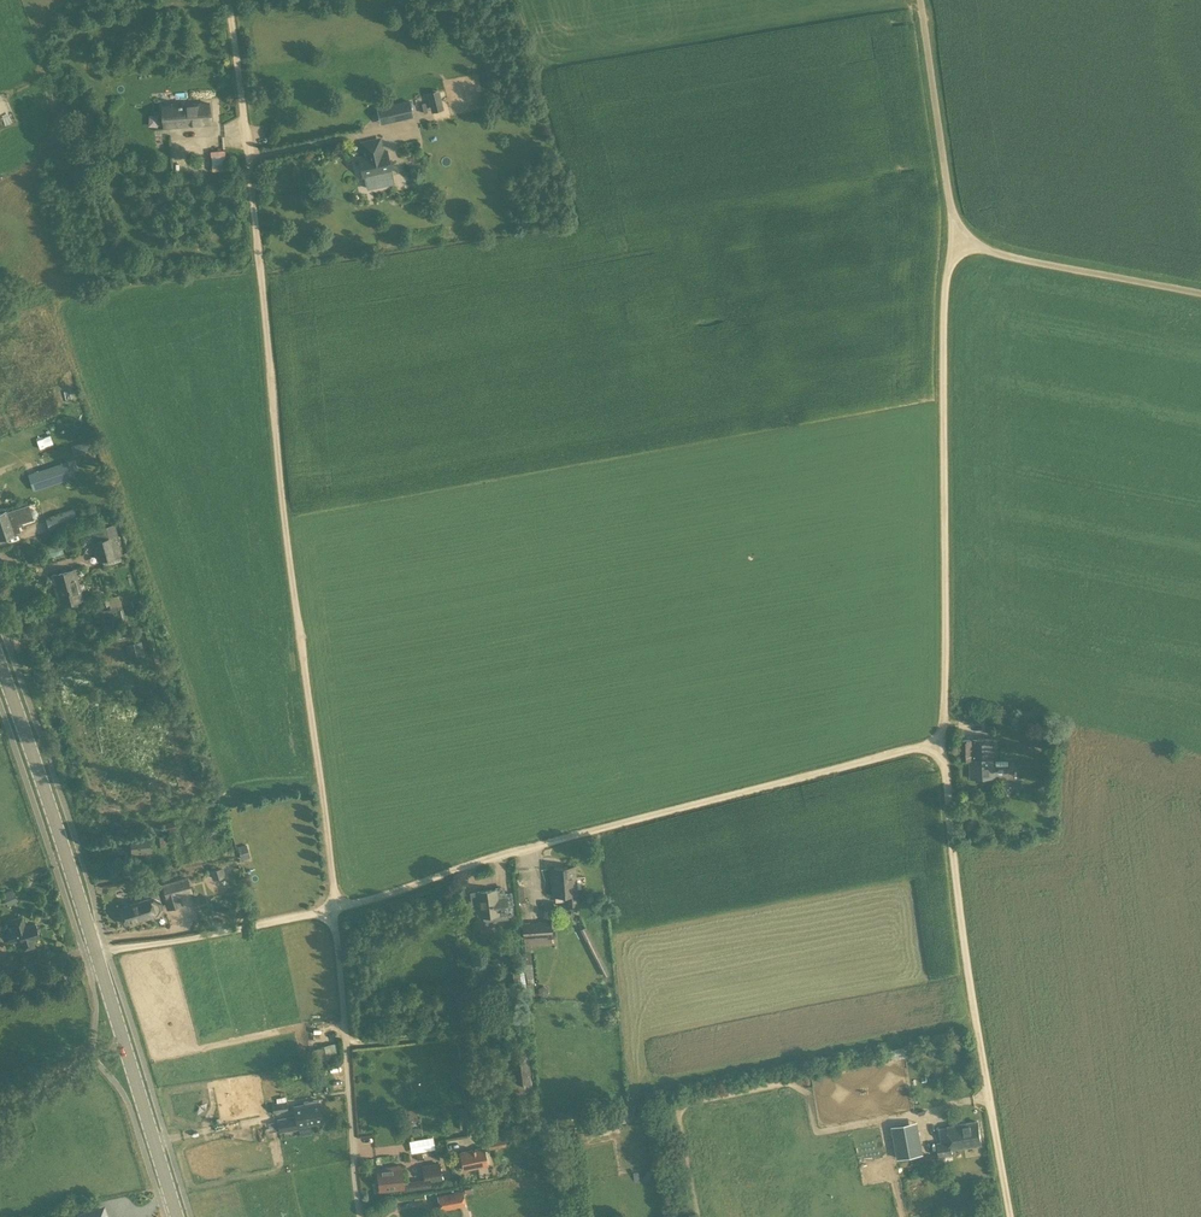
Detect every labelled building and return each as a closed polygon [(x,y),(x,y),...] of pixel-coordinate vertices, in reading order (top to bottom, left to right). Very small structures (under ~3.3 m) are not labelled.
[(439,89),(425,91),(427,110),(441,109),(439,89)] [(384,106),(388,123),(413,117),(410,100),(384,106)] [(170,105),(172,125),(209,123),(208,103),(170,105)] [(361,144),(364,156),(358,157),(363,178),(391,172),(386,151),(381,152),(378,140),(361,144)] [(210,168),(222,168),(221,149),(209,150),(210,168)] [(79,444),(72,446),(74,455),(82,452),(79,444)] [(73,477),(67,461),(28,474),(33,490),(73,477)] [(12,509),(0,513),(0,538),(20,531),(15,517),(20,515),(18,507),(12,509)] [(77,520),(73,508),(45,518),(49,530),(77,520)] [(98,562),(118,555),(112,535),(92,541),(98,562)] [(74,569),(51,575),(59,605),(82,599),(74,569)] [(141,643),(123,643),(123,654),(140,655),(141,643)] [(1025,743),(1044,747),(1047,733),(1028,729),(1025,743)] [(1009,757),(995,758),(994,739),(959,740),(960,759),(970,759),(971,777),(995,777),(995,767),(1009,767),(1009,757)] [(142,836),(129,838),(131,852),(149,851),(148,832),(141,833),(142,836)] [(576,905),(573,866),(550,868),(552,896),(566,895),(567,906),(576,905)] [(210,869),(214,895),(226,893),(222,867),(210,869)] [(159,884),(166,909),(183,904),(181,896),(190,894),(192,893),(187,875),(159,884)] [(5,906),(16,901),(10,889),(0,894),(0,895),(5,906)] [(478,904),(479,912),(478,912),(477,913),(477,916),(478,916),(480,916),(480,917),(481,916),(483,919),(485,921),(488,921),(509,919),(509,916),(513,916),(512,904),(513,904),(512,893),(504,894),(504,897),(497,898),(496,889),(469,892),(471,905),(478,904)] [(148,897),(149,898),(120,906),(125,924),(126,923),(154,915),(154,916),(158,914),(161,909),(161,905),(160,902),(157,899),(153,897),(148,897)] [(22,942),(24,949),(34,946),(32,939),(39,937),(35,923),(24,926),(21,916),(11,918),(13,926),(6,928),(10,942),(21,939),(22,942)] [(552,944),(551,920),(519,922),(524,988),(533,988),(530,945),(552,944)] [(519,970),(512,971),(515,995),(522,994),(519,970)] [(340,1056),(337,1042),(320,1046),(321,1047),(313,1049),(314,1059),(323,1057),(323,1059),(340,1056)] [(528,1084),(526,1052),(513,1053),(515,1085),(528,1084)] [(294,1106),(296,1115),(276,1119),(279,1133),(299,1129),(298,1126),(322,1121),(318,1102),(317,1100),(317,1098),(302,1101),(303,1105),(294,1106)] [(270,1102),(264,1103),(266,1115),(272,1114),(284,1112),(282,1100),(270,1102)] [(977,1121),(948,1126),(939,1128),(941,1141),(937,1142),(938,1152),(940,1162),(954,1160),(952,1148),(980,1143),(977,1121)] [(900,1133),(893,1134),(897,1158),(921,1154),(917,1130),(900,1133)] [(487,1137),(488,1147),(505,1144),(503,1134),(487,1137)] [(463,1170),(488,1164),(484,1146),(459,1152),(463,1170)] [(922,1159),(899,1162),(901,1176),(924,1173),(922,1159)] [(421,1166),(424,1182),(441,1179),(439,1163),(421,1166)] [(401,1165),(391,1167),(391,1168),(377,1170),(379,1190),(404,1187),(401,1165)] [(437,1195),(440,1210),(461,1206),(466,1205),(463,1190),(437,1195)]
